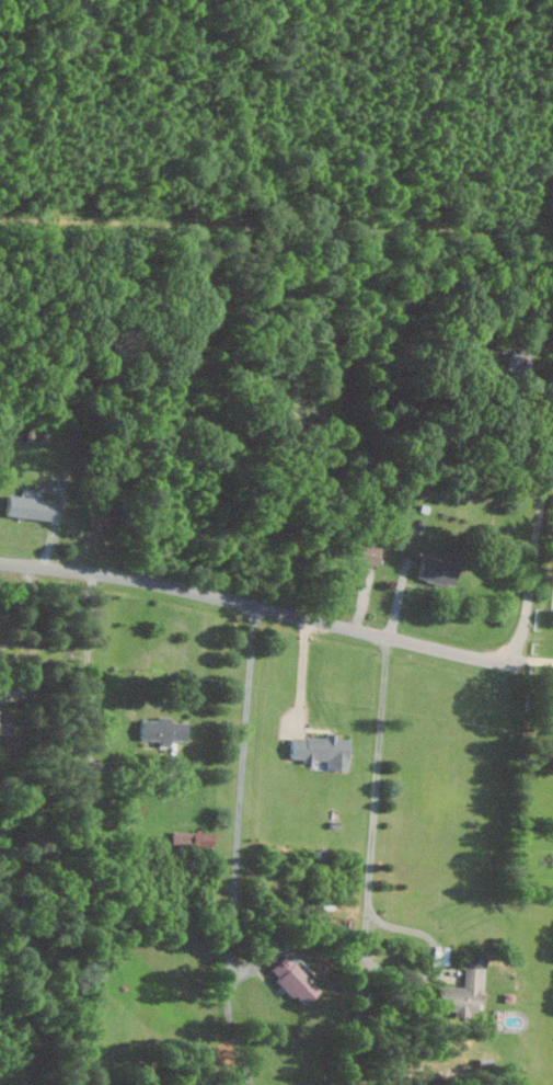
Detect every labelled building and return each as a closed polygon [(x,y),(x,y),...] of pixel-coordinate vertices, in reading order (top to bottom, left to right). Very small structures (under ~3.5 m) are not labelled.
[(8,516),(56,520),(57,499),(9,495),(8,516)] [(355,560),(379,568),(385,549),(361,541),(355,560)] [(421,580),(458,586),(461,562),(425,556),(421,580)] [(15,735),(15,712),(0,711),(0,734),(15,735)] [(143,740),(162,740),(162,746),(172,746),(173,740),(190,741),(190,722),(173,721),(173,719),(143,718),(143,740)] [(351,771),(353,738),(295,736),(295,760),(331,761),(330,771),(351,771)] [(323,988),(288,952),(270,969),(305,1005),(323,988)] [(466,986),(442,985),(441,1009),(458,1010),(458,1013),(484,1014),(485,966),(467,966),(466,986)]
